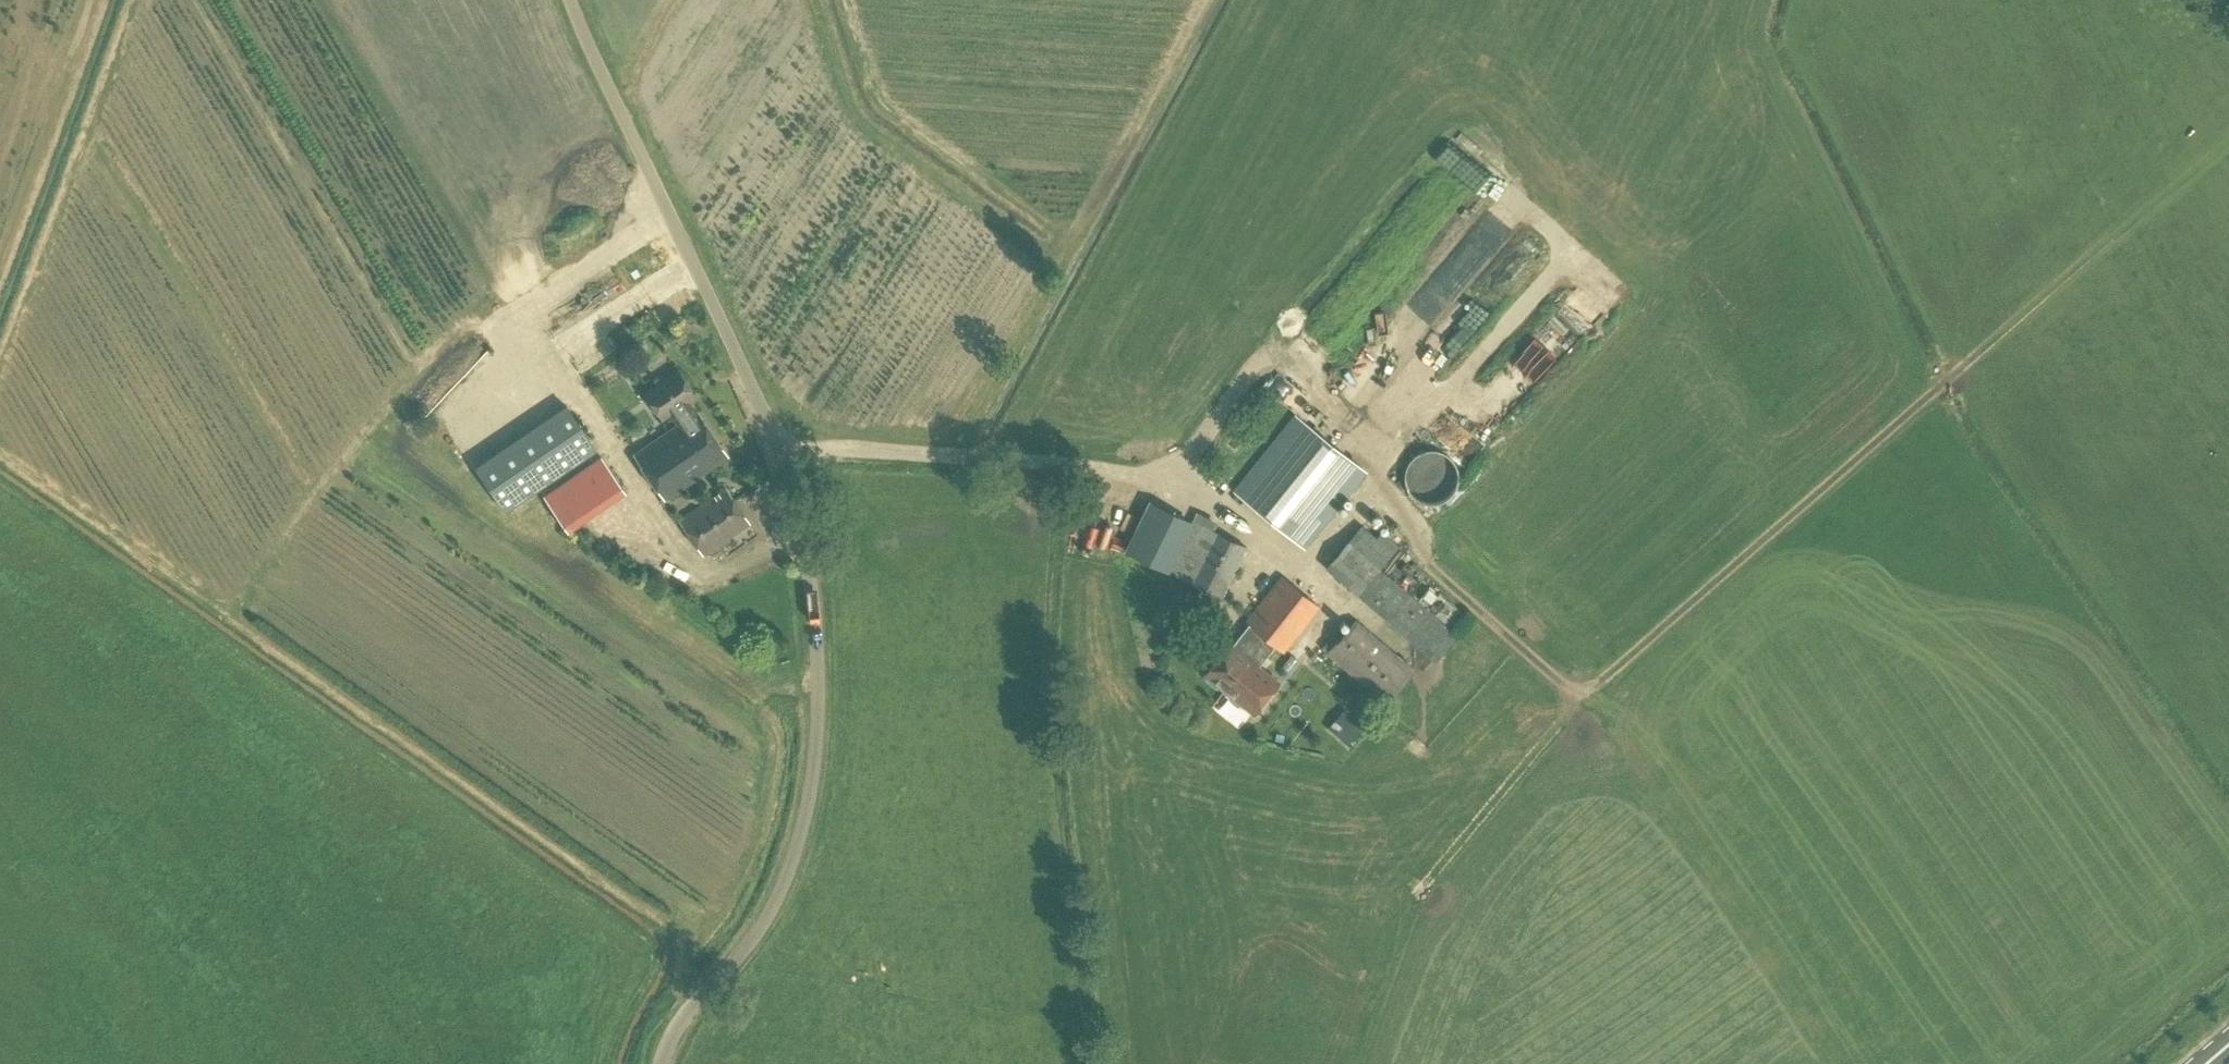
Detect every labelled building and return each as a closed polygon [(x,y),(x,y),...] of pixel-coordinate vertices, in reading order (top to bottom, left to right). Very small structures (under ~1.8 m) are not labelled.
[(1523,269),(1550,247),(1542,237),(1515,259),(1523,269)] [(1523,350),(1524,350),(1486,387),(1507,409),(1560,358),(1538,336),(1523,350)] [(678,425),(695,413),(688,402),(696,397),(677,370),(645,392),(663,419),(670,414),(678,425)] [(506,509),(596,449),(567,405),(477,466),(506,509)] [(678,425),(676,426),(634,455),(665,499),(728,456),(697,411),(695,413),(678,425)] [(1305,548),(1366,472),(1295,416),(1234,492),(1305,548)] [(543,495),(557,517),(568,533),(626,493),(601,456),(543,495)] [(1459,489),(1459,488),(1459,484),(1457,479),(1455,474),(1452,471),(1448,467),(1444,465),(1439,464),(1433,463),(1428,464),(1424,466),(1417,471),(1414,475),(1411,479),(1410,484),(1410,488),(1410,494),(1412,498),(1417,506),(1421,508),(1425,511),(1434,513),(1439,512),(1444,511),(1449,508),(1452,506),(1457,498),(1459,489)] [(720,493),(711,499),(680,521),(703,555),(750,523),(726,489),(720,493)] [(1221,598),(1246,547),(1211,530),(1193,521),(1168,571),(1186,580),(1221,598)] [(1361,524),(1325,567),(1434,662),(1458,635),(1380,568),(1399,546),(1382,531),(1376,537),(1361,524)] [(1229,641),(1202,676),(1242,706),(1254,715),(1280,680),(1269,672),(1260,665),(1275,646),(1283,652),(1285,650),(1320,606),(1282,577),(1246,622),(1248,624),(1232,644),(1229,641)] [(1413,670),(1355,619),(1344,632),(1339,627),(1321,648),(1327,652),(1326,652),(1385,703),(1413,670)] [(1350,748),(1365,730),(1342,710),(1327,728),(1350,748)]
